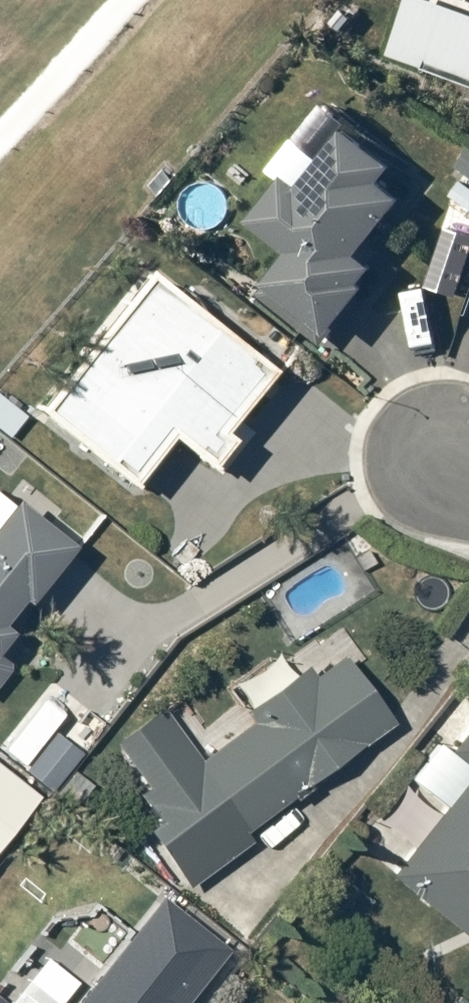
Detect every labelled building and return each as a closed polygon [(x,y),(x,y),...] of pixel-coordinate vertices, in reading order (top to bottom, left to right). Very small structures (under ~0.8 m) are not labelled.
[(391,53),(468,82),(468,0),(410,0),(391,53)] [(352,18),(342,10),(332,23),(342,31),(352,18)] [(393,167),(345,129),(300,186),(286,176),(249,222),(289,254),(265,284),(266,285),(258,296),(322,347),(335,331),(332,329),(365,288),(361,285),(374,268),(358,255),(402,200),(381,182),(393,167)] [(455,165),(468,176),(468,147),(455,165)] [(460,182),(449,196),(468,210),(468,189),(460,182)] [(446,229),(426,287),(466,301),(468,292),(468,237),(446,229)] [(265,371),(139,271),(30,409),(124,484),(162,437),(202,470),(226,440),(216,432),(265,371)] [(9,438),(25,418),(0,398),(0,431),(9,438)] [(9,501),(0,513),(0,622),(17,601),(22,604),(67,547),(9,501)] [(10,666),(0,658),(0,679),(10,666)] [(392,727),(343,658),(315,678),(307,668),(243,713),(252,725),(201,762),(163,708),(108,747),(161,821),(146,831),(187,888),(251,843),(243,832),(392,727)] [(449,753),(468,769),(468,729),(449,753)] [(81,754),(55,734),(25,771),(50,792),(81,754)] [(0,768),(0,844),(37,798),(0,768)] [(391,876),(468,938),(468,779),(391,876)] [(230,952),(162,898),(77,1002),(188,1002),(230,952)]
